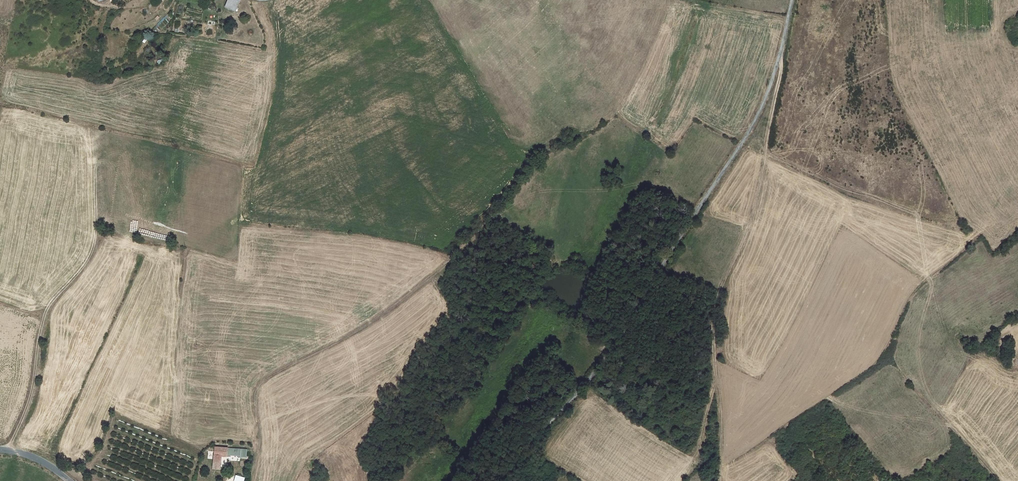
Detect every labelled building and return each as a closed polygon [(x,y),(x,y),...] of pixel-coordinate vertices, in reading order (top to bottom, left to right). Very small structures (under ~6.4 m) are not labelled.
[(222,9),(232,14),(239,0),(226,0),(222,9)] [(229,448),(216,448),(214,469),(223,470),(224,454),(229,455),(228,456),(247,457),(248,449),(229,448)]
